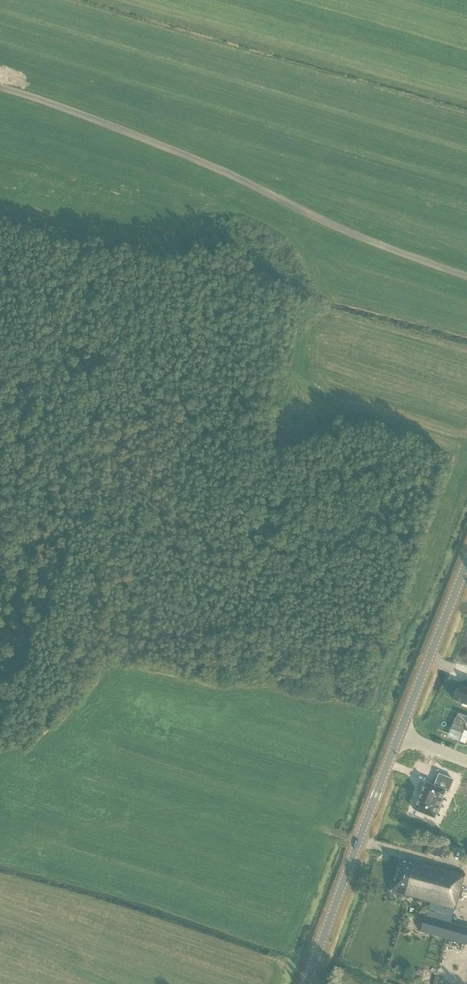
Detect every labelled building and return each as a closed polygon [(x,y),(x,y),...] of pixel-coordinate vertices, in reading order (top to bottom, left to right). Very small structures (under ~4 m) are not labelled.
[(454,700),(463,704),(462,706),(466,707),(466,687),(460,684),(454,700)] [(453,730),(464,735),(461,741),(466,744),(466,743),(466,716),(461,714),(458,719),(457,719),(453,730)] [(428,783),(417,810),(436,818),(447,791),(449,791),(454,780),(438,773),(433,785),(428,783)] [(455,910),(465,874),(423,862),(422,864),(401,858),(391,892),(455,910)] [(420,931),(466,944),(466,927),(425,916),(420,931)]
